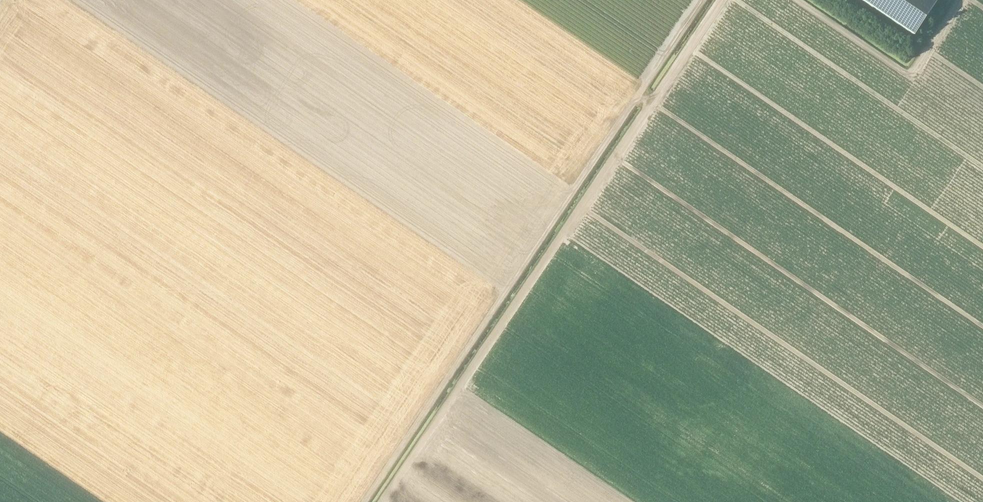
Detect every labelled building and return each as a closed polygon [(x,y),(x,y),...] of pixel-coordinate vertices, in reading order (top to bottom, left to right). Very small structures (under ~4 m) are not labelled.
[(933,0),(861,0),(914,35),(936,2),(933,0)]
